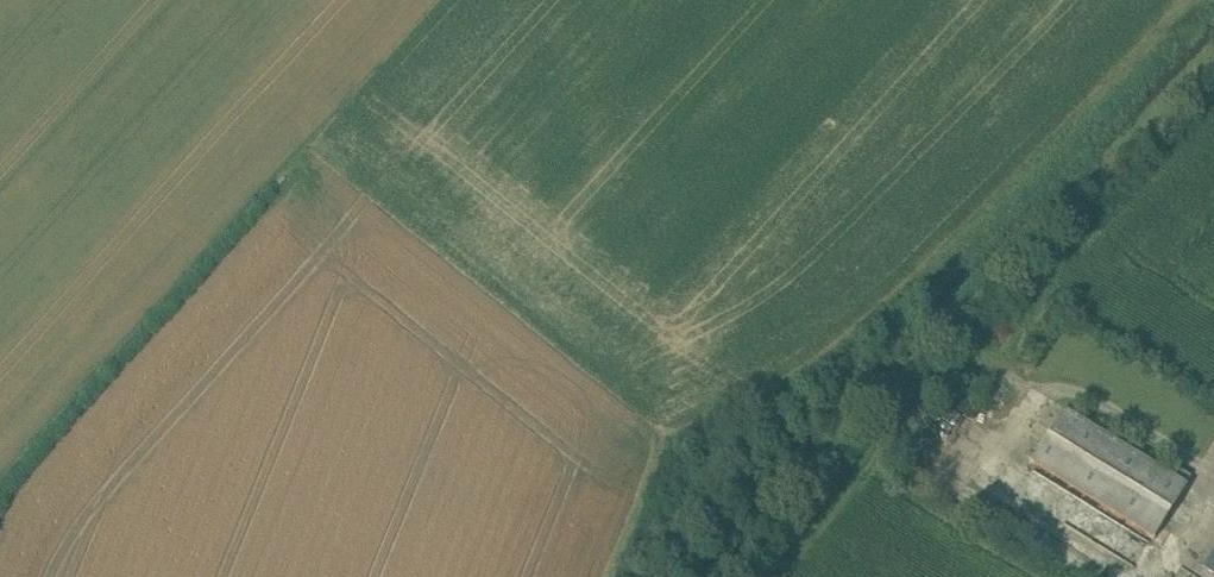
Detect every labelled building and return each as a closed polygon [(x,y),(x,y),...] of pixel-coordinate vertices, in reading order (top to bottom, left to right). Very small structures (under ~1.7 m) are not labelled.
[(1194,483),(1071,409),(1041,460),(1163,534),(1194,483)]
